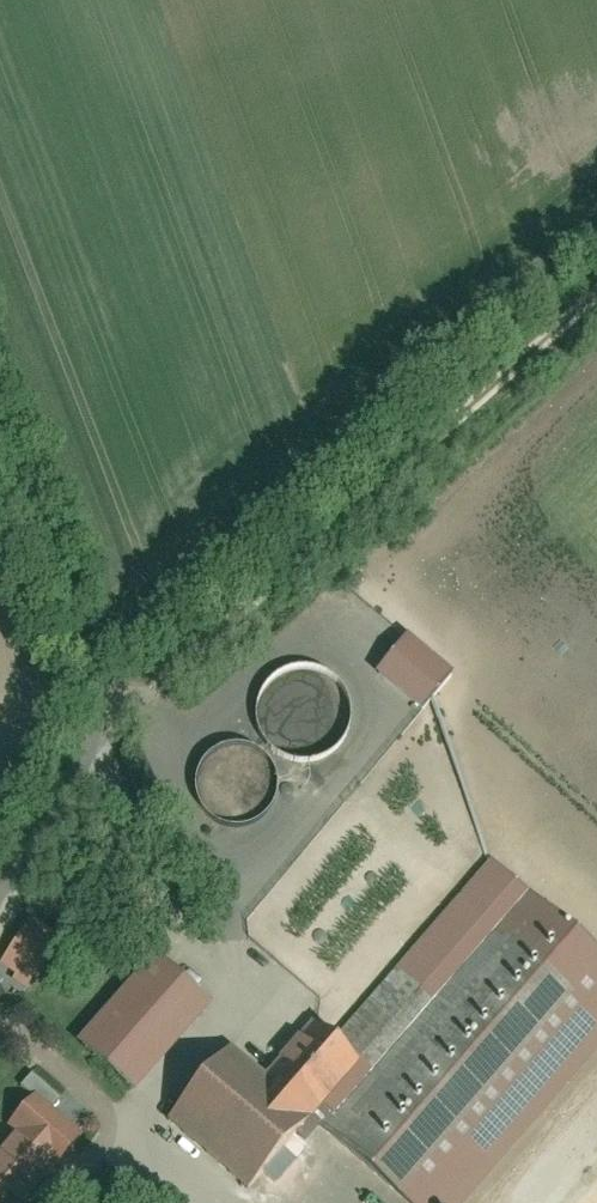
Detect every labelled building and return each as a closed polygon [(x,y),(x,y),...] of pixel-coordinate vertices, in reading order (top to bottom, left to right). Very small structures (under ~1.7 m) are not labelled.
[(408,634),(374,671),(414,707),(447,669),(408,634)] [(329,743),(338,733),(342,720),(341,707),(336,694),(329,685),(319,679),(307,676),(295,677),(284,681),(275,688),(268,698),(265,710),(266,723),(271,735),(280,745),(292,751),(305,753),(318,750),(329,743)] [(259,816),(267,806),(272,793),(271,780),(266,767),(259,758),(248,752),(237,749),(225,750),(214,754),(205,761),(198,771),(195,783),(195,796),(201,808),(210,818),(222,824),(235,826),(248,823),(259,816)] [(492,861),(342,1041),(370,1066),(326,1116),(421,1202),(474,1202),(596,1058),(596,957),(492,861)] [(37,920),(6,966),(35,985),(66,939),(37,920)] [(220,1013),(169,966),(93,1049),(144,1091),(220,1013)] [(342,1041),(317,1019),(261,1084),(231,1058),(175,1122),(257,1194),(326,1116),(370,1066),(342,1041)] [(40,1100),(0,1147),(0,1202),(52,1202),(97,1156),(40,1100)]
